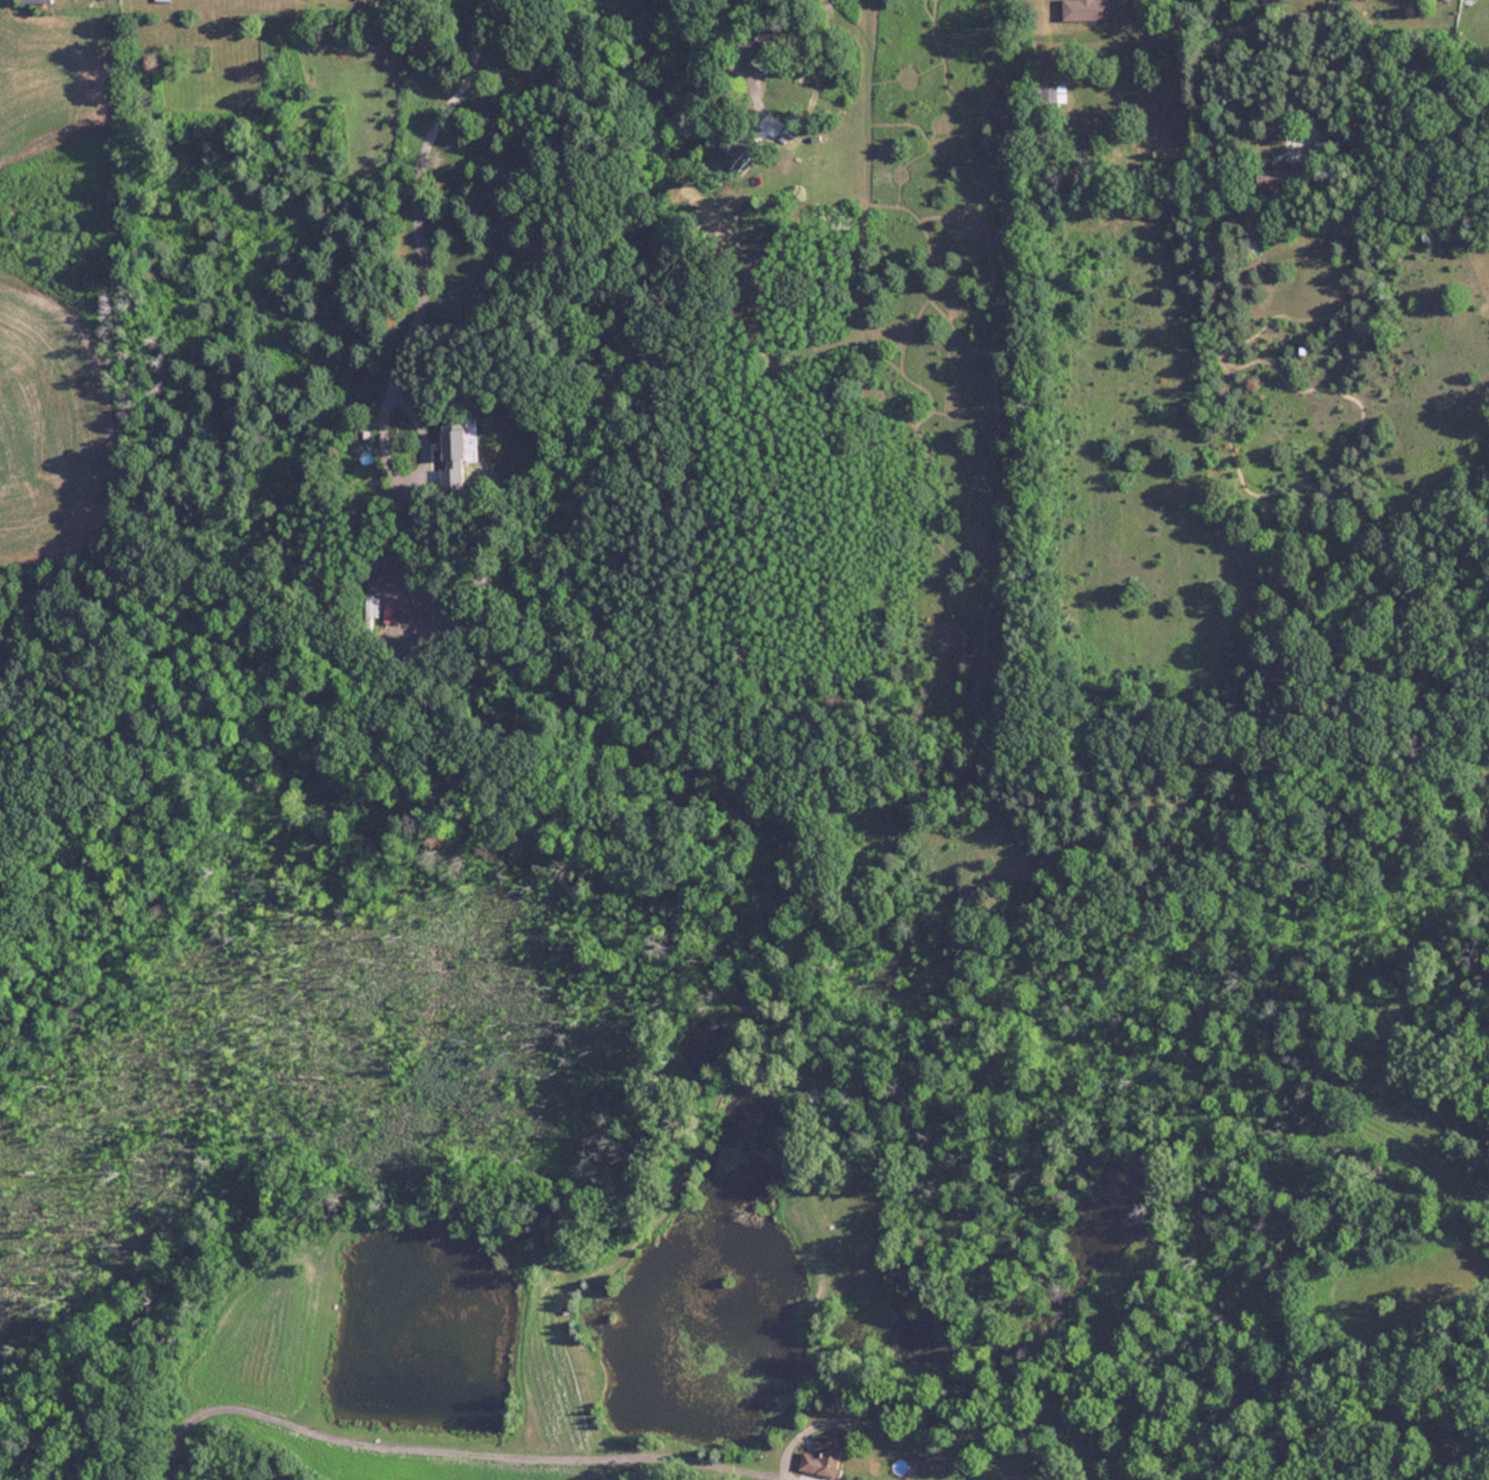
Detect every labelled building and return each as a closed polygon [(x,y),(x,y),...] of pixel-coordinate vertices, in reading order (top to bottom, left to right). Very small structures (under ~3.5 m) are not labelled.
[(1066,22),(1116,22),(1116,0),(1066,0),(1066,22)] [(1069,105),(1069,87),(1036,87),(1036,105),(1069,105)] [(717,150),(737,174),(765,150),(753,136),(741,146),(733,136),(717,150)] [(1321,201),(1320,164),(1260,164),(1260,191),(1271,191),(1271,202),(1321,201)] [(476,423),(444,423),(444,461),(476,461),(476,423)] [(374,596),(366,596),(366,633),(374,633),(374,596)] [(468,655),(474,646),(463,638),(457,648),(468,655)] [(850,1441),(829,1438),(828,1444),(819,1442),(817,1455),(806,1453),(803,1473),(843,1479),(850,1441)]
